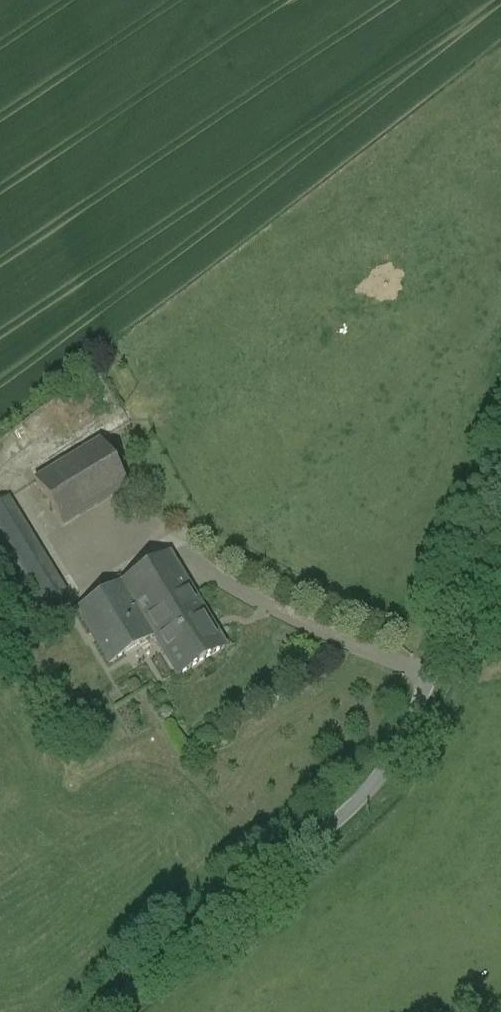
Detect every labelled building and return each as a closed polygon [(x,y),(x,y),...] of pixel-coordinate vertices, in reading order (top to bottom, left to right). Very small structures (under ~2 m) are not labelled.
[(101,440),(35,480),(62,524),(128,485),(101,440)] [(8,496),(0,501),(0,566),(17,593),(29,586),(41,605),(66,590),(8,496)] [(169,553),(121,582),(154,635),(201,606),(169,553)] [(121,582),(76,609),(109,662),(154,635),(121,582)] [(201,606),(154,635),(177,674),(225,645),(201,606)]
